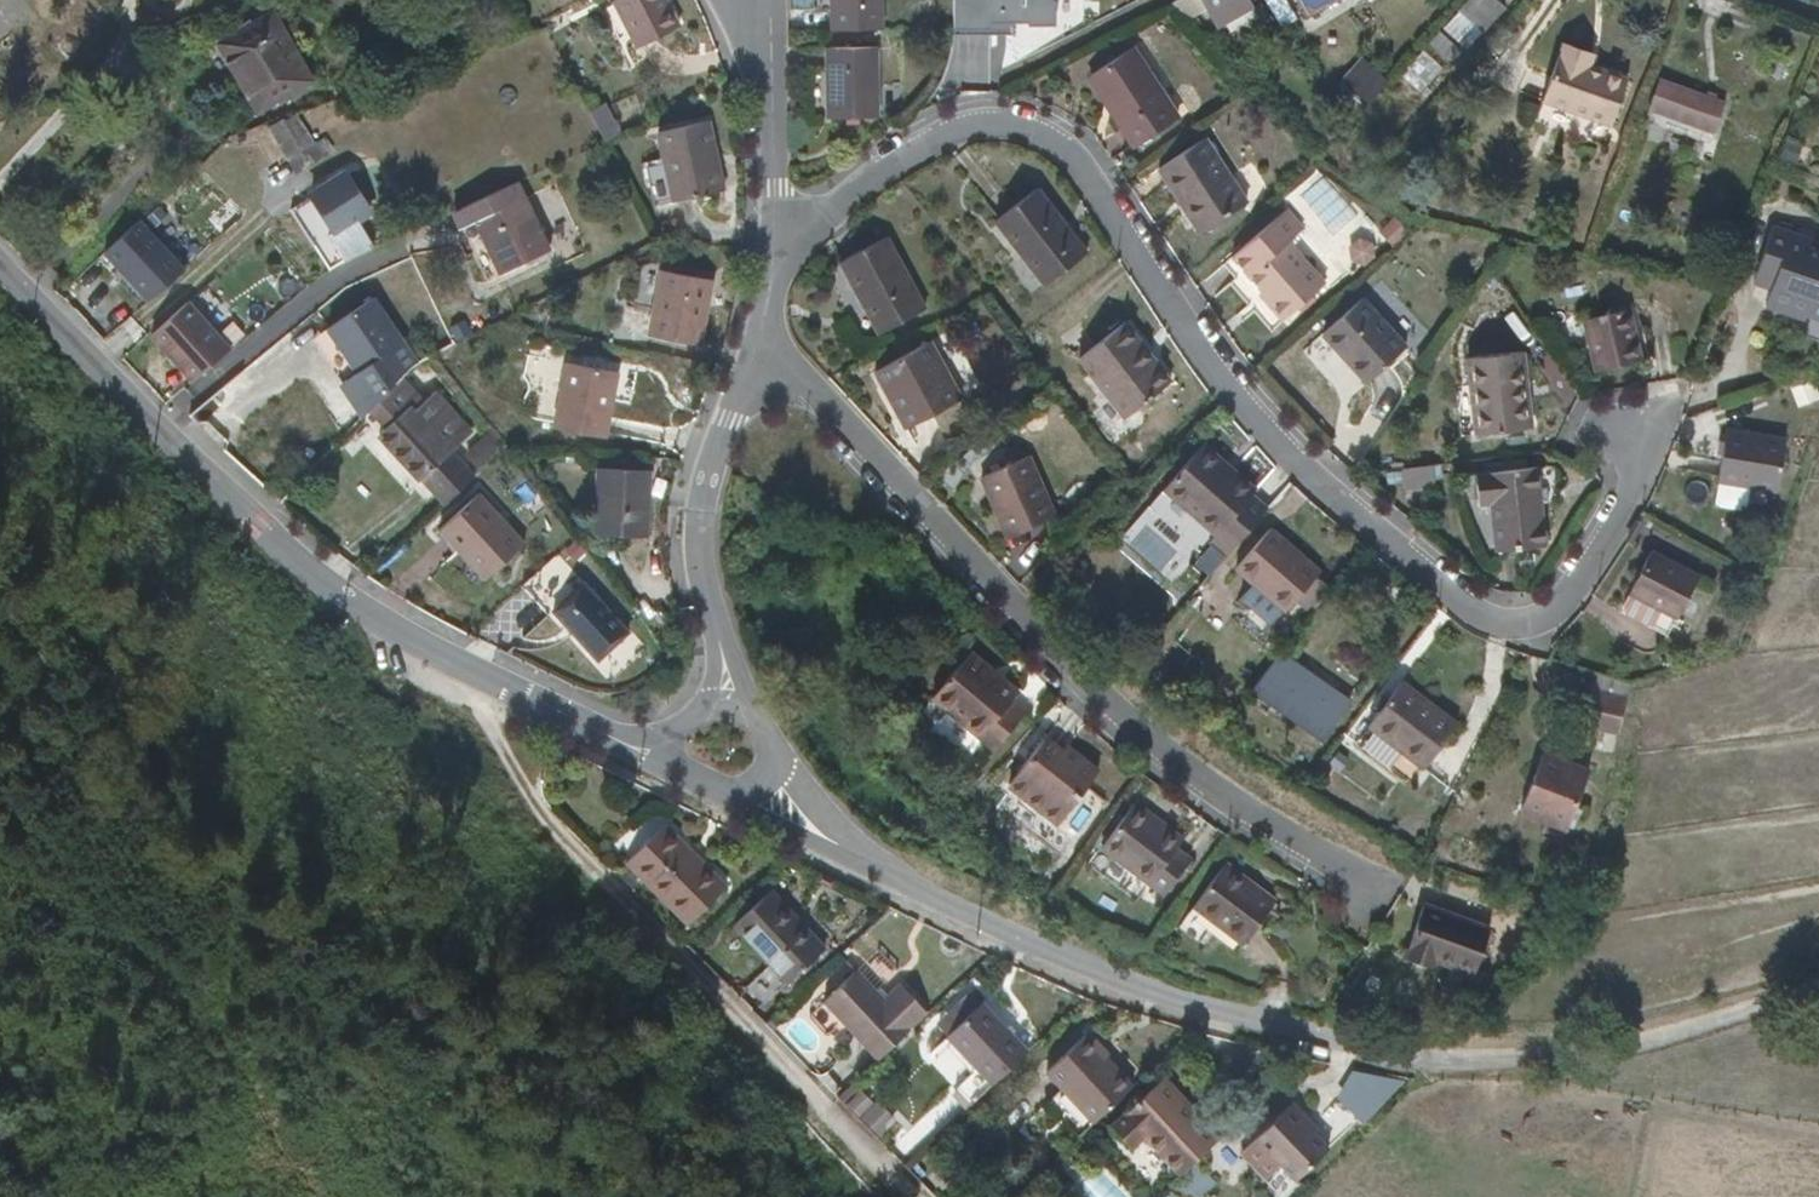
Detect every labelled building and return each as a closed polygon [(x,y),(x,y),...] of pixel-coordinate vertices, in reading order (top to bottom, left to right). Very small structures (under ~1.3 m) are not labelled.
[(666,0),(615,0),(639,46),(679,25),(666,0)] [(830,10),(883,9),(883,0),(830,0),(830,10)] [(955,24),(1059,25),(1059,0),(955,0),(955,24)] [(1215,28),(1253,7),(1250,0),(1202,0),(1215,28)] [(1497,0),(1469,0),(1460,10),(1485,32),(1506,8),(1497,0)] [(220,43),(260,109),(311,80),(272,14),(220,43)] [(1461,51),(1442,32),(1431,43),(1451,61),(1461,51)] [(880,117),(879,48),(828,48),(828,118),(880,117)] [(1180,119),(1134,49),(1091,76),(1137,147),(1180,119)] [(1563,49),(1545,101),(1612,126),(1629,78),(1592,65),(1594,59),(1563,49)] [(1362,53),(1340,78),(1367,102),(1389,78),(1362,53)] [(1441,65),(1429,54),(1407,78),(1419,89),(1441,65)] [(1727,103),(1662,79),(1651,109),(1716,133),(1727,103)] [(607,102),(589,111),(604,141),(622,132),(607,102)] [(285,122),(283,119),(269,128),(297,173),(335,150),(326,137),(316,143),(297,114),(285,122)] [(711,122),(659,131),(674,200),(726,188),(711,122)] [(1249,203),(1208,139),(1160,169),(1202,235),(1249,203)] [(346,260),(375,246),(356,218),(370,209),(346,173),(312,195),(323,211),(337,232),(331,235),(346,260)] [(551,250),(518,181),(456,210),(463,226),(476,220),(501,273),(551,250)] [(1090,250),(1040,187),(995,220),(1046,285),(1090,250)] [(1304,230),(1287,210),(1232,255),(1272,304),(1269,307),(1281,320),(1323,285),(1288,242),(1304,230)] [(324,240),(331,235),(337,232),(323,211),(310,219),(324,240)] [(1392,245),(1410,231),(1397,215),(1379,228),(1392,245)] [(138,220),(102,253),(144,299),(180,265),(138,220)] [(1811,248),(1813,241),(1775,229),(1757,282),(1774,288),(1769,305),(1809,319),(1810,315),(1818,318),(1818,250),(1811,248)] [(843,260),(880,331),(925,308),(888,237),(843,260)] [(662,269),(648,332),(701,344),(714,280),(662,269)] [(357,370),(402,340),(374,299),(329,328),(357,370)] [(1407,348),(1362,300),(1325,333),(1370,384),(1407,348)] [(224,355),(182,308),(147,339),(189,386),(224,355)] [(1586,321),(1597,371),(1644,361),(1632,311),(1586,321)] [(1173,381),(1127,322),(1080,358),(1126,416),(1173,381)] [(963,398),(932,340),(877,370),(906,428),(963,398)] [(1469,359),(1476,435),(1534,428),(1526,354),(1469,359)] [(566,362),(554,425),(607,436),(619,372),(566,362)] [(247,367),(204,405),(217,420),(260,382),(247,367)] [(1797,406),(1818,398),(1818,389),(1814,375),(1790,384),(1797,406)] [(424,479),(447,503),(474,478),(451,453),(472,433),(436,391),(424,402),(401,377),(371,408),(388,426),(379,435),(422,481),(424,479)] [(480,467),(506,443),(495,429),(468,453),(480,467)] [(1787,439),(1730,430),(1721,482),(1778,492),(1787,439)] [(1210,541),(1227,556),(1270,507),(1253,493),(1258,488),(1206,444),(1167,490),(1216,535),(1210,541)] [(1054,515),(1028,456),(984,475),(1008,536),(1054,515)] [(599,466),(596,535),(649,537),(652,469),(599,466)] [(1548,549),(1539,468),(1489,473),(1497,551),(1548,549)] [(526,543),(481,493),(440,529),(486,578),(526,543)] [(1298,597),(1316,577),(1321,571),(1274,528),(1237,568),(1285,610),(1298,597)] [(1670,636),(1699,573),(1653,551),(1623,613),(1670,636)] [(550,614),(555,609),(601,658),(630,630),(559,553),(524,586),(550,614)] [(1314,610),(1330,590),(1316,577),(1298,597),(1314,610)] [(1028,708),(1014,697),(1019,690),(972,651),(933,696),(994,747),(1028,708)] [(1283,651),(1251,692),(1323,740),(1352,698),(1283,651)] [(1370,725),(1424,767),(1459,722),(1404,679),(1370,725)] [(1580,726),(1616,734),(1624,698),(1587,691),(1580,726)] [(1047,737),(1012,783),(1059,821),(1098,769),(1068,746),(1064,751),(1047,737)] [(1568,827),(1570,824),(1579,803),(1593,769),(1548,749),(1522,807),(1568,827)] [(1059,821),(1012,783),(998,801),(1046,839),(1059,821)] [(1102,846),(1164,893),(1192,856),(1176,843),(1183,834),(1137,800),(1102,846)] [(1579,803),(1570,824),(1576,826),(1585,806),(1579,803)] [(628,860),(687,923),(728,882),(667,823),(628,860)] [(1151,912),(1164,893),(1102,846),(1089,864),(1151,912)] [(1228,861),(1195,905),(1244,942),(1277,897),(1228,861)] [(771,963),(788,982),(793,977),(826,946),(773,889),(735,925),(771,963)] [(1244,942),(1195,905),(1190,911),(1239,949),(1244,942)] [(1440,959),(1474,971),(1491,929),(1427,905),(1407,954),(1436,966),(1440,959)] [(783,986),(788,982),(771,963),(748,984),(765,1003),(783,986)] [(877,1059),(930,1011),(902,981),(884,996),(859,968),(824,1001),(877,1059)] [(793,977),(788,982),(783,986),(789,992),(799,983),(793,977)] [(992,1085),(1030,1049),(985,1001),(947,1037),(992,1085)] [(1094,1120),(1134,1083),(1087,1034),(1047,1072),(1094,1120)] [(1373,1124),(1396,1083),(1356,1061),(1333,1102),(1373,1124)] [(1181,1174),(1218,1139),(1162,1078),(1113,1122),(1134,1146),(1146,1136),(1181,1174)] [(1324,1153),(1310,1138),(1299,1128),(1305,1122),(1290,1107),(1238,1154),(1264,1182),(1277,1169),(1292,1184),(1324,1153)] [(1299,1128),(1310,1138),(1314,1133),(1305,1122),(1299,1128)] [(1100,1169),(1080,1187),(1089,1196),(1125,1196),(1100,1169)]
